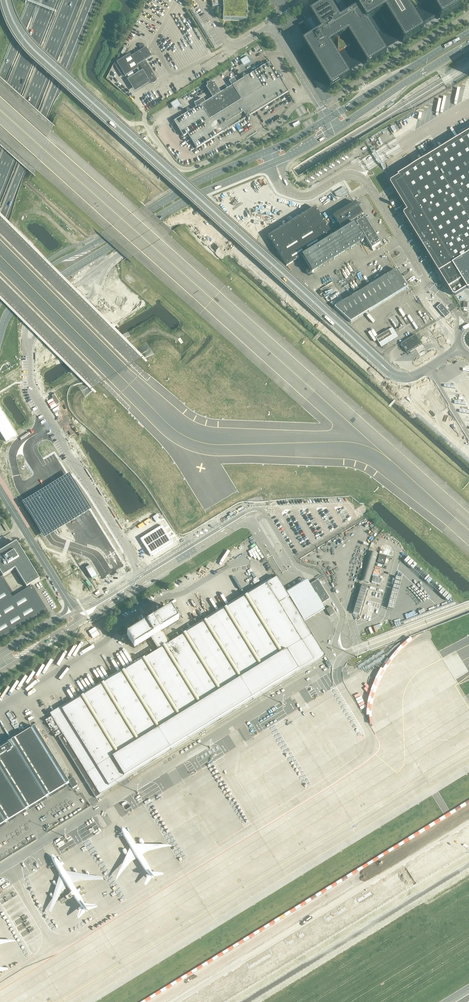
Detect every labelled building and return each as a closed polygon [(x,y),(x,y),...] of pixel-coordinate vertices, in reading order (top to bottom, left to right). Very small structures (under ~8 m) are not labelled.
[(247,21),(247,2),(246,0),(211,0),(212,7),(223,5),(223,20),(247,21)] [(455,0),(352,0),(356,8),(339,19),(328,1),(308,13),(320,31),(301,42),(304,47),(296,52),(318,90),(327,84),(330,89),(367,66),(386,54),(460,9),(455,0)] [(143,71),(128,80),(135,92),(150,82),(151,83),(152,83),(153,83),(154,83),(155,83),(156,82),(156,81),(156,80),(156,79),(156,78),(145,61),(146,60),(149,58),(144,49),(131,57),(137,66),(139,65),(143,71)] [(116,63),(125,77),(132,73),(123,58),(116,63)] [(197,149),(288,93),(270,63),(237,83),(234,79),(229,82),(232,86),(221,93),(211,82),(208,83),(206,87),(213,98),(205,103),(203,99),(194,104),(196,108),(174,122),(183,137),(188,134),(197,149)] [(399,177),(399,178),(393,182),(391,183),(391,185),(408,212),(405,214),(404,216),(454,297),(456,297),(468,290),(468,291),(468,133),(399,177)] [(395,210),(397,209),(401,206),(399,202),(394,205),(393,203),(391,204),(393,206),(392,206),(395,210)] [(315,208),(268,237),(287,266),(302,257),(312,273),(363,241),(362,240),(365,238),(369,245),(372,249),(380,244),(372,230),(367,222),(365,218),(363,219),(362,216),(363,215),(355,203),(333,216),(338,225),(329,230),(315,208)] [(407,288),(396,270),(334,309),(350,323),(407,288)] [(441,303),(436,307),(444,317),(445,318),(450,313),(449,312),(441,303)] [(393,327),(375,338),(381,347),(399,336),(393,327)] [(407,353),(421,344),(416,336),(415,335),(401,344),(402,345),(407,353)] [(455,390),(447,395),(461,418),(468,413),(455,390)] [(6,441),(16,436),(0,410),(0,431),(6,441)] [(54,531),(65,524),(45,491),(34,498),(54,531)] [(162,526),(140,539),(151,556),(173,543),(162,526)] [(48,613),(43,604),(32,587),(31,585),(40,580),(16,542),(0,553),(0,573),(2,576),(1,577),(0,577),(0,642),(48,613)] [(379,554),(377,563),(384,565),(387,557),(379,554)] [(88,632),(93,639),(94,640),(143,610),(137,601),(88,631),(88,632)]
